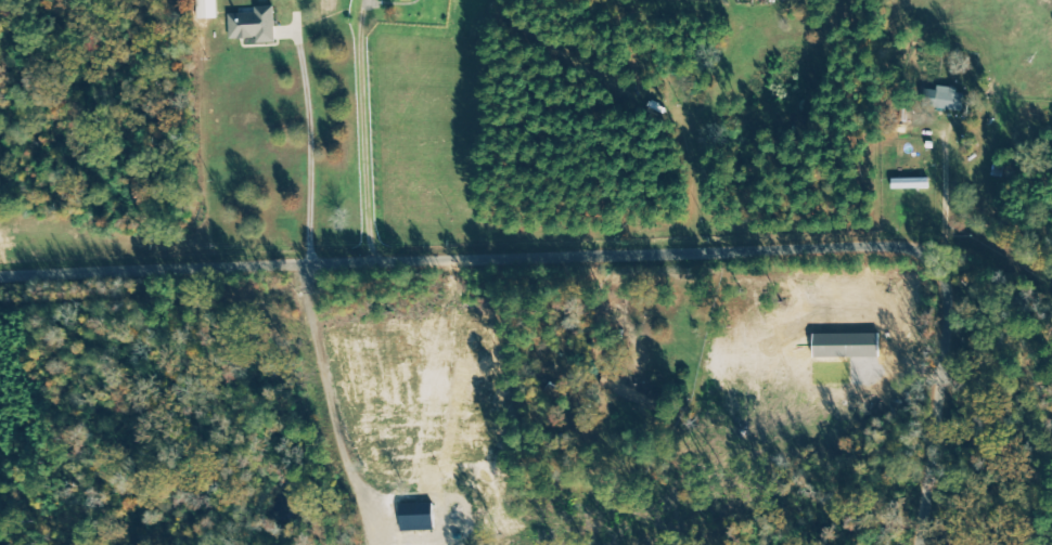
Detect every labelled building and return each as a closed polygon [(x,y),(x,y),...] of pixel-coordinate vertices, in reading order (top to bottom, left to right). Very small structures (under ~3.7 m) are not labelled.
[(227,9),(227,39),(245,38),(245,43),(274,42),(273,8),(227,9)] [(921,104),(959,111),(963,90),(935,85),(934,90),(924,88),(921,104)] [(889,178),(890,189),(928,188),(928,177),(889,178)]
